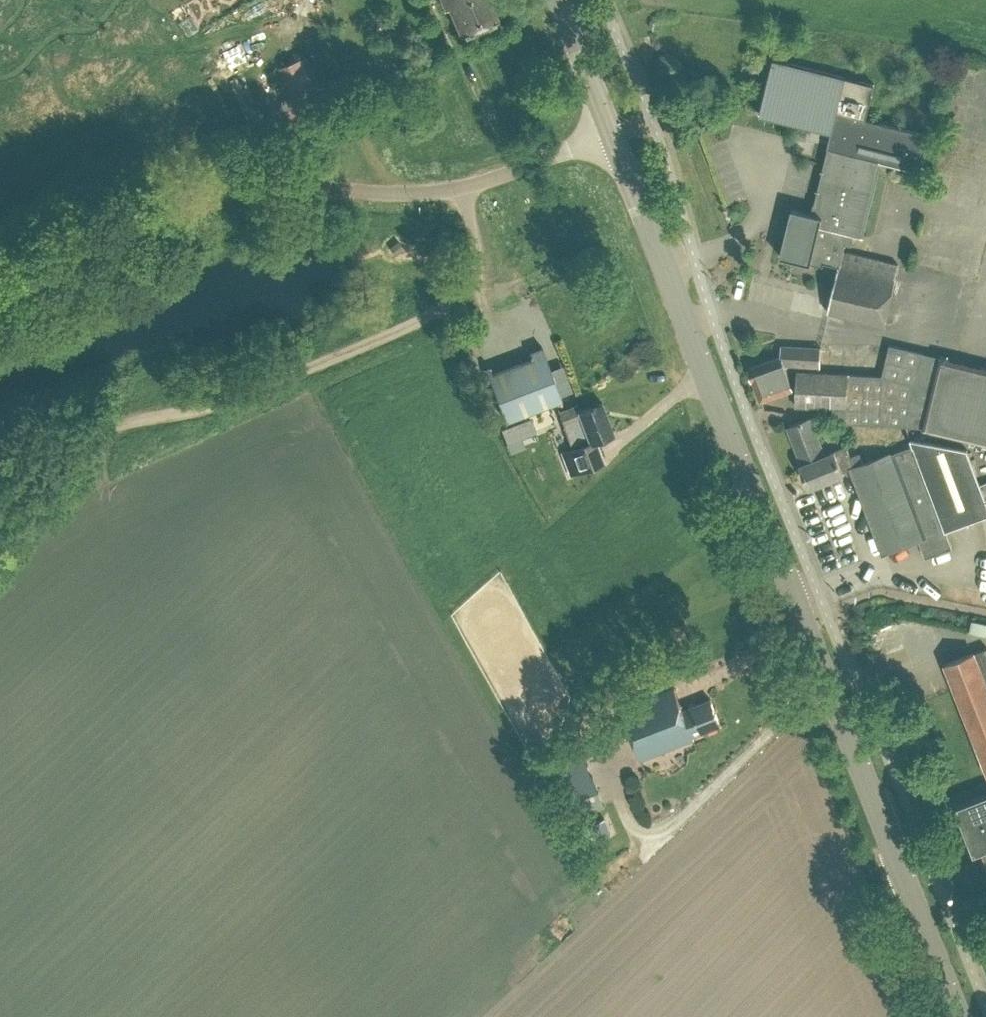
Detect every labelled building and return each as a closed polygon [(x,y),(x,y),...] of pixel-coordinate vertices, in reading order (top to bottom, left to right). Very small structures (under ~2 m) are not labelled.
[(445,8),(449,7),(460,32),(498,16),(491,0),(441,0),(445,8)] [(300,57),(277,67),(299,116),(322,106),(300,57)] [(813,121),(832,126),(827,147),(830,147),(816,202),(814,201),(811,212),(792,207),(780,255),(811,262),(823,265),(824,262),(839,265),(828,310),(886,325),(898,262),(844,249),(845,242),(851,244),(854,233),(863,235),(881,160),(923,170),(932,132),(931,132),(930,134),(866,119),(875,83),(773,58),(760,112),(812,125),(813,121)] [(979,161),(976,172),(985,174),(985,163),(979,161)] [(781,344),(781,355),(748,366),(760,398),(792,387),(784,364),(819,365),(820,346),(781,344)] [(846,421),(923,425),(922,426),(985,442),(985,366),(890,344),(882,375),(797,369),(795,405),(832,407),(832,416),(845,417),(846,421)] [(486,366),(506,419),(563,398),(543,345),(486,366)] [(563,446),(571,469),(605,457),(597,435),(615,428),(603,396),(581,404),(579,400),(560,406),(565,420),(582,413),(590,436),(563,446)] [(860,463),(857,454),(849,457),(845,445),(824,453),(810,417),(788,425),(802,461),(800,461),(809,485),(842,472),(842,470),(852,466),(884,552),(922,538),(928,555),(952,546),(945,529),(985,513),(985,498),(985,480),(980,482),(967,448),(911,438),(913,445),(891,453),(890,451),(860,463)] [(530,419),(519,423),(523,434),(534,430),(530,419)] [(972,619),(970,631),(985,635),(985,622),(972,619)] [(945,662),(956,690),(985,769),(985,646),(945,662)] [(684,705),(674,682),(622,704),(644,756),(697,733),(695,730),(720,719),(710,694),(684,705)] [(553,748),(575,800),(599,790),(578,738),(553,748)] [(955,805),(974,853),(981,850),(985,863),(985,793),(955,805)] [(590,823),(596,837),(611,830),(605,816),(590,823)]
